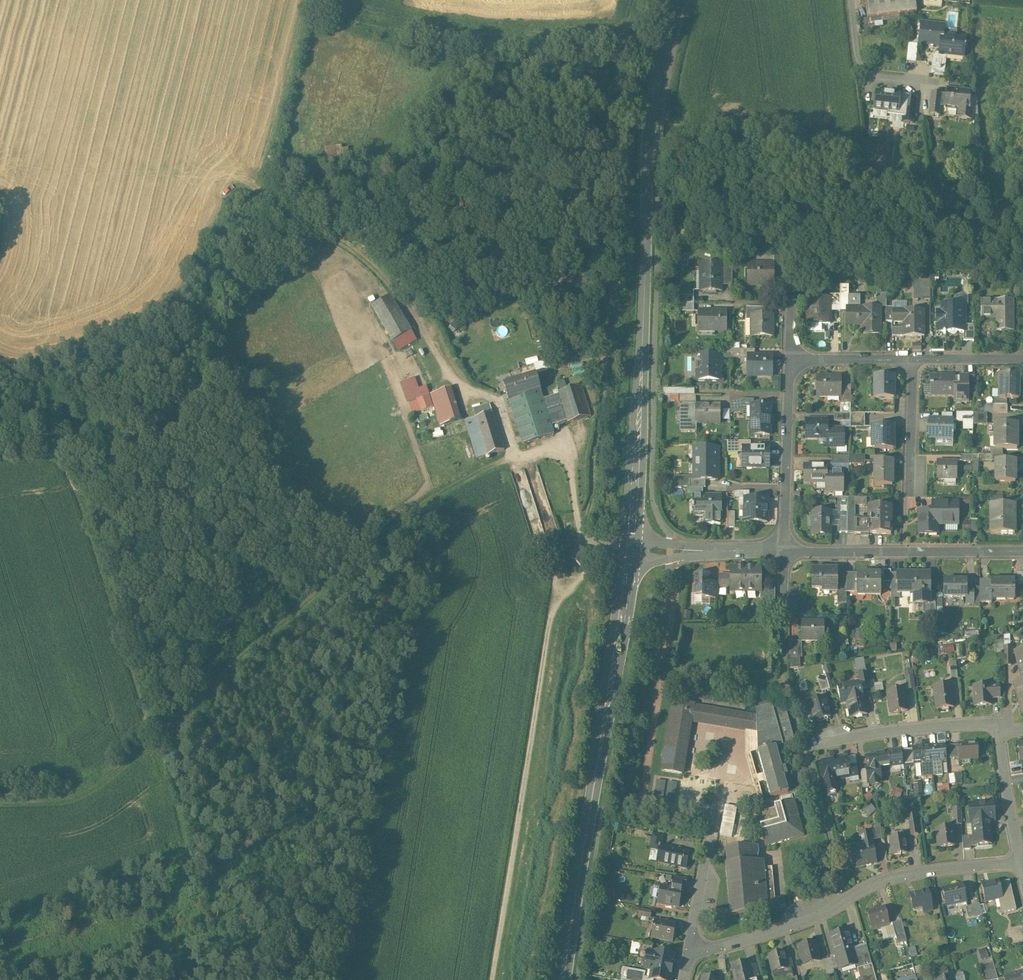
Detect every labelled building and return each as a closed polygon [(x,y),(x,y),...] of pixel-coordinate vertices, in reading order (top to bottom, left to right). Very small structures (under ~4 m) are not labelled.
[(867,19),(875,18),(917,13),(915,0),(865,0),(867,19)] [(943,26),(922,24),(921,33),(926,33),(924,44),(937,45),(939,47),(940,47),(941,36),(942,36),(943,26)] [(942,36),(941,36),(940,47),(940,54),(946,55),(964,57),(966,39),(942,36)] [(917,61),(917,43),(908,43),(907,61),(917,61)] [(946,55),(940,54),(936,53),(934,55),(934,56),(932,69),(944,70),(946,55)] [(932,69),(930,68),(929,76),(944,78),(944,77),(945,70),(944,70),(932,69)] [(970,92),(947,90),(946,95),(945,103),(945,108),(959,109),(959,111),(968,112),(968,110),(970,92)] [(896,95),(875,92),(874,110),(894,113),(896,95)] [(946,95),(932,93),(931,100),(940,101),(940,102),(945,103),(946,95)] [(916,97),(906,96),(903,124),(913,125),(916,97)] [(940,101),(931,100),(929,115),(939,116),(940,102),(940,101)] [(968,112),(959,111),(958,120),(971,121),(972,111),(970,111),(970,110),(968,110),(968,112)] [(789,253),(777,253),(778,265),(789,265),(789,253)] [(721,264),(700,264),(700,292),(703,292),(722,291),(722,287),(732,287),(732,283),(725,283),(725,267),(732,267),(732,264),(721,264)] [(773,264),(748,264),(748,285),(773,286),(773,264)] [(931,298),(930,279),(914,280),(915,299),(931,298)] [(1019,287),(1006,287),(1006,295),(1011,295),(1012,299),(1019,299),(1019,287)] [(840,295),(829,295),(829,298),(829,307),(830,307),(840,307),(840,297),(840,295)] [(410,331),(390,296),(372,307),(393,342),(410,331)] [(848,298),(840,297),(840,307),(840,312),(846,311),(846,308),(848,308),(848,298)] [(815,305),(807,305),(807,324),(830,324),(830,307),(829,307),(829,298),(815,298),(815,305)] [(997,302),(981,302),(981,318),(1001,318),(1001,331),(1012,331),(1012,301),(997,301),(997,302)] [(693,304),(681,304),(681,312),(693,312),(693,304)] [(964,304),(942,305),(942,313),(937,313),(937,333),(964,332),(964,304)] [(452,306),(441,309),(443,319),(455,316),(452,306)] [(765,308),(746,307),(747,316),(753,316),(753,315),(765,315),(765,308)] [(881,308),(863,307),(863,308),(848,308),(846,308),(846,311),(846,325),(863,325),(863,334),(880,334),(881,308)] [(924,310),(903,310),(903,311),(892,311),(892,323),(904,323),(904,337),(924,337),(924,310)] [(726,312),(698,312),(698,332),(715,332),(726,332),(726,312)] [(765,315),(753,315),(753,316),(753,337),(773,337),(773,315),(765,315)] [(974,342),(974,326),(967,326),(967,335),(964,335),(964,342),(974,342)] [(410,331),(393,342),(398,350),(415,340),(410,331)] [(740,350),(730,350),(730,359),(740,359),(740,350)] [(754,350),(740,350),(740,359),(747,359),(747,356),(754,356),(754,350)] [(697,357),(691,357),(691,360),(690,361),(690,363),(691,365),(700,365),(700,356),(697,356),(697,357)] [(722,356),(700,356),(700,365),(700,372),(697,372),(697,381),(718,381),(718,368),(722,368),(722,356)] [(754,356),(747,356),(747,359),(747,377),(748,378),(748,376),(771,376),(771,378),(772,378),(772,356),(754,356)] [(535,375),(503,385),(508,401),(540,391),(541,391),(535,375)] [(1019,377),(1008,376),(1008,377),(999,377),(999,391),(1002,391),(1002,399),(1019,400),(1019,390),(1018,390),(1019,377)] [(840,377),(816,377),(816,397),(839,397),(840,397),(840,386),(840,377)] [(894,377),(874,377),(874,397),(874,399),(894,399),(894,377)] [(954,387),(954,377),(930,377),(930,397),(954,396),(955,396),(954,387)] [(968,377),(960,377),(960,385),(958,387),(954,387),(955,396),(954,396),(954,402),(967,402),(967,391),(968,377)] [(566,380),(557,381),(558,389),(567,388),(566,380)] [(581,386),(558,392),(559,395),(567,421),(568,423),(590,416),(581,386)] [(851,386),(840,386),(840,397),(839,397),(839,404),(851,404),(851,386)] [(450,388),(431,394),(441,425),(460,419),(450,388)] [(426,389),(414,393),(421,411),(432,407),(426,389)] [(540,391),(509,401),(523,445),(553,435),(550,426),(567,421),(559,395),(542,400),(540,391)] [(754,399),(742,399),(742,407),(751,407),(751,405),(754,405),(754,399)] [(489,405),(473,410),(475,418),(467,421),(479,458),(504,451),(489,405)] [(754,405),(751,405),(751,407),(753,407),(753,418),(751,418),(751,427),(770,427),(770,416),(771,415),(771,410),(770,410),(770,405),(754,405)] [(695,406),(684,406),(684,408),(680,408),(680,415),(682,415),(682,423),(680,423),(680,432),(696,432),(696,424),(695,406)] [(720,406),(695,406),(696,424),(720,424),(720,406)] [(1007,406),(993,406),(994,414),(1007,414),(1007,406)] [(432,407),(421,411),(423,418),(434,414),(432,407)] [(850,414),(834,414),(834,422),(850,422),(850,414)] [(865,414),(850,414),(850,422),(850,427),(865,428),(865,414)] [(973,414),(958,414),(958,422),(973,422),(973,414)] [(987,414),(973,414),(973,422),(973,425),(987,425),(987,414)] [(818,422),(810,422),(810,420),(805,420),(805,438),(817,438),(827,438),(828,438),(828,429),(828,420),(818,420),(818,422)] [(953,421),(943,420),(943,421),(937,421),(937,420),(929,420),(928,439),(952,439),(953,421)] [(1017,425),(994,425),(994,450),(1017,450),(1017,425)] [(770,427),(751,427),(751,435),(770,435),(770,427)] [(893,427),(872,427),(872,450),(893,450),(893,427)] [(843,447),(843,429),(828,429),(828,438),(827,438),(828,447),(843,447)] [(750,447),(742,447),(742,449),(742,467),(743,467),(743,466),(755,466),(755,467),(769,467),(769,447),(750,447)] [(718,448),(694,448),(694,449),(696,449),(696,479),(694,479),(694,480),(694,481),(705,481),(718,480),(718,448)] [(849,456),(831,456),(831,464),(849,464),(849,456)] [(865,456),(849,456),(849,464),(865,464),(865,456)] [(892,462),(874,462),(874,486),(892,486),(892,462)] [(956,462),(937,462),(937,479),(956,480),(956,462)] [(1015,462),(995,462),(996,483),(1015,483),(1015,462)] [(826,465),(804,465),(804,483),(825,483),(826,483),(826,472),(826,465)] [(842,472),(826,472),(826,483),(825,483),(825,491),(842,491),(842,472)] [(702,488),(689,488),(689,497),(693,498),(693,497),(703,497),(702,488)] [(703,497),(693,497),(693,498),(693,505),(692,505),(692,509),(693,509),(693,515),(710,515),(710,525),(720,525),(720,515),(721,515),(721,497),(703,497)] [(749,498),(747,498),(746,512),(743,512),(743,522),(767,522),(767,512),(767,499),(767,498),(749,498)] [(867,498),(848,498),(847,517),(855,517),(855,505),(867,505),(867,498)] [(1003,498),(991,498),(991,506),(1003,506),(1003,498)] [(957,502),(932,503),(932,511),(938,511),(938,522),(958,522),(957,502)] [(1003,506),(991,506),(991,534),(1014,534),(1014,506),(1003,506)] [(891,507),(869,507),(869,519),(869,534),(890,534),(891,507)] [(829,511),(812,511),(812,513),(813,513),(813,534),(812,533),(812,534),(830,535),(829,511)] [(932,511),(919,511),(919,535),(928,535),(928,531),(938,531),(938,522),(938,511),(932,511)] [(855,517),(847,517),(847,533),(854,533),(855,519),(855,517)] [(855,519),(854,533),(855,534),(869,534),(869,519),(855,519)] [(582,549),(579,552),(577,550),(570,559),(580,566),(589,555),(582,549)] [(745,568),(730,568),(730,575),(730,587),(730,591),(745,591),(745,568)] [(761,568),(745,568),(745,591),(760,591),(761,591),(761,587),(761,568)] [(837,570),(811,570),(811,589),(822,589),(822,592),(837,592),(837,577),(837,570)] [(857,574),(846,574),(846,577),(846,592),(846,593),(857,592),(857,574)] [(880,574),(857,574),(857,592),(857,596),(865,595),(865,593),(880,592),(880,574)] [(915,577),(916,574),(897,574),(897,589),(897,594),(900,594),(914,594),(914,605),(923,605),(929,605),(929,592),(929,578),(915,577)] [(710,575),(695,575),(695,594),(702,594),(702,599),(718,599),(718,587),(718,583),(710,584),(710,575)] [(730,575),(718,575),(718,583),(718,587),(730,587),(730,575)] [(846,577),(837,577),(837,592),(846,592),(846,577)] [(1014,581),(991,581),(991,582),(991,600),(992,600),(1014,600),(1014,581)] [(967,582),(944,582),(944,598),(966,597),(967,597),(967,588),(967,582)] [(991,582),(980,582),(980,588),(980,603),(992,603),(992,600),(991,600),(991,582)] [(775,593),(763,593),(763,587),(761,587),(761,591),(760,591),(760,599),(775,599),(775,593)] [(897,589),(891,589),(891,607),(895,607),(895,598),(900,598),(900,594),(897,594),(897,589)] [(823,624),(801,624),(801,642),(824,642),(823,624)] [(936,654),(954,652),(954,644),(935,646),(936,654)] [(1015,653),(1015,654),(1011,654),(1011,655),(1015,655),(1017,662),(1022,660),(1022,650),(1015,653)] [(855,658),(857,669),(866,668),(864,657),(855,658)] [(866,672),(858,674),(860,683),(862,690),(862,691),(870,689),(866,672)] [(825,675),(817,678),(821,692),(830,689),(825,675)] [(1015,683),(1016,689),(1015,689),(1018,699),(1022,697),(1022,681),(1015,683)] [(942,686),(934,687),(936,710),(953,708),(950,685),(945,685),(945,682),(942,683),(942,686)] [(860,683),(837,688),(840,702),(846,701),(846,700),(863,697),(864,695),(864,692),(862,691),(862,690),(860,683)] [(990,685),(974,686),(975,698),(973,699),(974,707),(991,705),(991,698),(999,698),(999,685),(990,686),(990,685)] [(904,689),(887,692),(890,713),(907,711),(904,689)] [(824,697),(806,703),(806,704),(808,703),(814,722),(830,717),(824,697)] [(863,697),(846,700),(846,701),(850,718),(867,714),(866,714),(863,697)] [(693,704),(673,701),(661,771),(682,775),(692,713),(755,723),(756,717),(693,706),(693,704)] [(771,705),(763,707),(762,706),(757,707),(758,709),(756,709),(756,717),(755,723),(757,750),(757,751),(757,752),(758,752),(764,775),(760,776),(761,780),(765,779),(770,796),(770,797),(788,792),(787,792),(783,776),(786,775),(784,767),(781,768),(774,747),(775,747),(775,746),(781,745),(781,746),(794,743),(783,702),(771,705)] [(977,744),(959,745),(959,759),(959,760),(978,759),(977,744)] [(945,745),(937,746),(931,747),(933,762),(933,763),(943,762),(946,762),(945,745)] [(959,745),(949,746),(950,759),(959,759),(959,745)] [(931,747),(919,748),(919,749),(912,749),(914,764),(920,763),(932,762),(933,762),(931,747)] [(909,749),(901,750),(903,764),(910,764),(909,749)] [(901,750),(894,751),(896,766),(903,765),(903,764),(901,750)] [(888,751),(879,753),(879,755),(868,756),(870,769),(870,770),(879,769),(896,766),(894,751),(888,752),(888,751)] [(847,757),(827,761),(831,780),(834,779),(841,778),(840,775),(849,774),(850,773),(849,766),(847,757)] [(827,761),(819,762),(822,782),(823,781),(825,790),(826,790),(827,795),(828,796),(836,794),(835,788),(836,788),(834,779),(831,780),(827,761)] [(932,762),(920,763),(921,777),(934,776),(932,762)] [(943,762),(933,763),(933,762),(932,762),(934,776),(942,775),(941,764),(943,762)] [(855,765),(849,766),(850,773),(849,774),(850,778),(858,776),(855,765)] [(879,769),(870,770),(870,769),(866,770),(868,783),(880,781),(879,769)] [(794,800),(774,806),(774,808),(767,810),(770,823),(760,826),(765,846),(804,835),(794,800)] [(872,803),(863,809),(868,816),(877,810),(872,803)] [(993,803),(973,804),(974,822),(972,822),(972,827),(990,826),(989,822),(994,822),(993,803)] [(960,808),(953,808),(954,825),(961,824),(960,808)] [(916,821),(909,822),(911,835),(918,834),(916,821)] [(880,823),(872,824),(875,840),(882,839),(880,823)] [(972,827),(972,828),(973,828),(973,837),(974,846),(992,845),(992,844),(991,844),(990,835),(991,835),(990,835),(989,826),(990,826),(972,827)] [(952,828),(936,829),(938,848),(954,846),(952,828)] [(869,832),(860,834),(863,848),(872,846),(869,832)] [(663,836),(652,834),(651,842),(661,844),(663,836)] [(904,836),(890,838),(892,855),(906,853),(904,836)] [(973,837),(962,837),(963,850),(971,850),(970,847),(974,846),(973,837)] [(689,853),(661,846),(661,844),(651,842),(649,849),(659,851),(656,862),(685,868),(689,853)] [(757,846),(726,849),(728,864),(726,864),(731,915),(768,912),(767,909),(787,907),(786,897),(775,898),(771,866),(763,867),(762,861),(758,861),(757,846)] [(863,848),(849,851),(853,868),(876,863),(872,846),(863,848)] [(836,870),(829,872),(831,880),(838,877),(836,870)] [(687,879),(674,877),(673,884),(675,884),(683,886),(686,886),(687,879)] [(1009,881),(998,884),(1002,899),(1005,913),(1016,910),(1009,881)] [(998,882),(981,886),(985,902),(1002,899),(998,884),(998,882)] [(962,885),(942,890),(946,906),(966,902),(962,885)] [(674,889),(661,887),(658,904),(671,906),(679,907),(682,891),(674,889)] [(928,891),(916,894),(911,896),(910,895),(913,910),(923,908),(924,913),(924,912),(932,910),(932,911),(928,891)] [(979,905),(965,908),(968,920),(982,916),(979,905)] [(884,908),(867,913),(872,930),(881,928),(880,925),(889,923),(884,908)] [(652,911),(640,909),(639,916),(650,918),(652,911)] [(666,923),(655,921),(652,938),(673,941),(676,924),(666,922),(666,923)] [(898,922),(892,923),(895,933),(901,931),(898,922)] [(1007,933),(1008,939),(1022,935),(1022,932),(1022,928),(1007,933)] [(847,930),(831,935),(836,954),(840,967),(855,963),(856,966),(857,966),(852,948),(847,930)] [(1008,939),(1010,946),(1022,942),(1022,935),(1008,939)] [(815,942),(799,946),(803,965),(819,961),(815,942)] [(653,946),(641,944),(638,958),(647,960),(648,952),(652,953),(653,946)] [(866,944),(852,948),(857,966),(859,973),(873,970),(866,944)] [(986,948),(979,949),(980,959),(987,958),(986,948)] [(655,952),(655,953),(652,953),(648,952),(647,960),(645,969),(651,970),(655,971),(653,979),(650,979),(653,979),(670,979),(671,973),(672,964),(673,964),(672,964),(674,956),(655,952)] [(783,952),(769,955),(773,972),(792,967),(789,957),(785,958),(783,952)] [(836,954),(830,956),(831,958),(834,969),(840,967),(836,954)] [(831,958),(823,960),(828,976),(835,974),(834,969),(831,958)] [(732,966),(735,979),(756,979),(758,979),(755,968),(750,970),(748,962),(732,966)] [(985,965),(989,979),(997,979),(998,979),(993,963),(985,965)] [(623,969),(621,979),(653,979),(650,979),(644,978),(645,973),(623,969)] [(859,973),(861,979),(875,979),(873,970),(859,973)]
